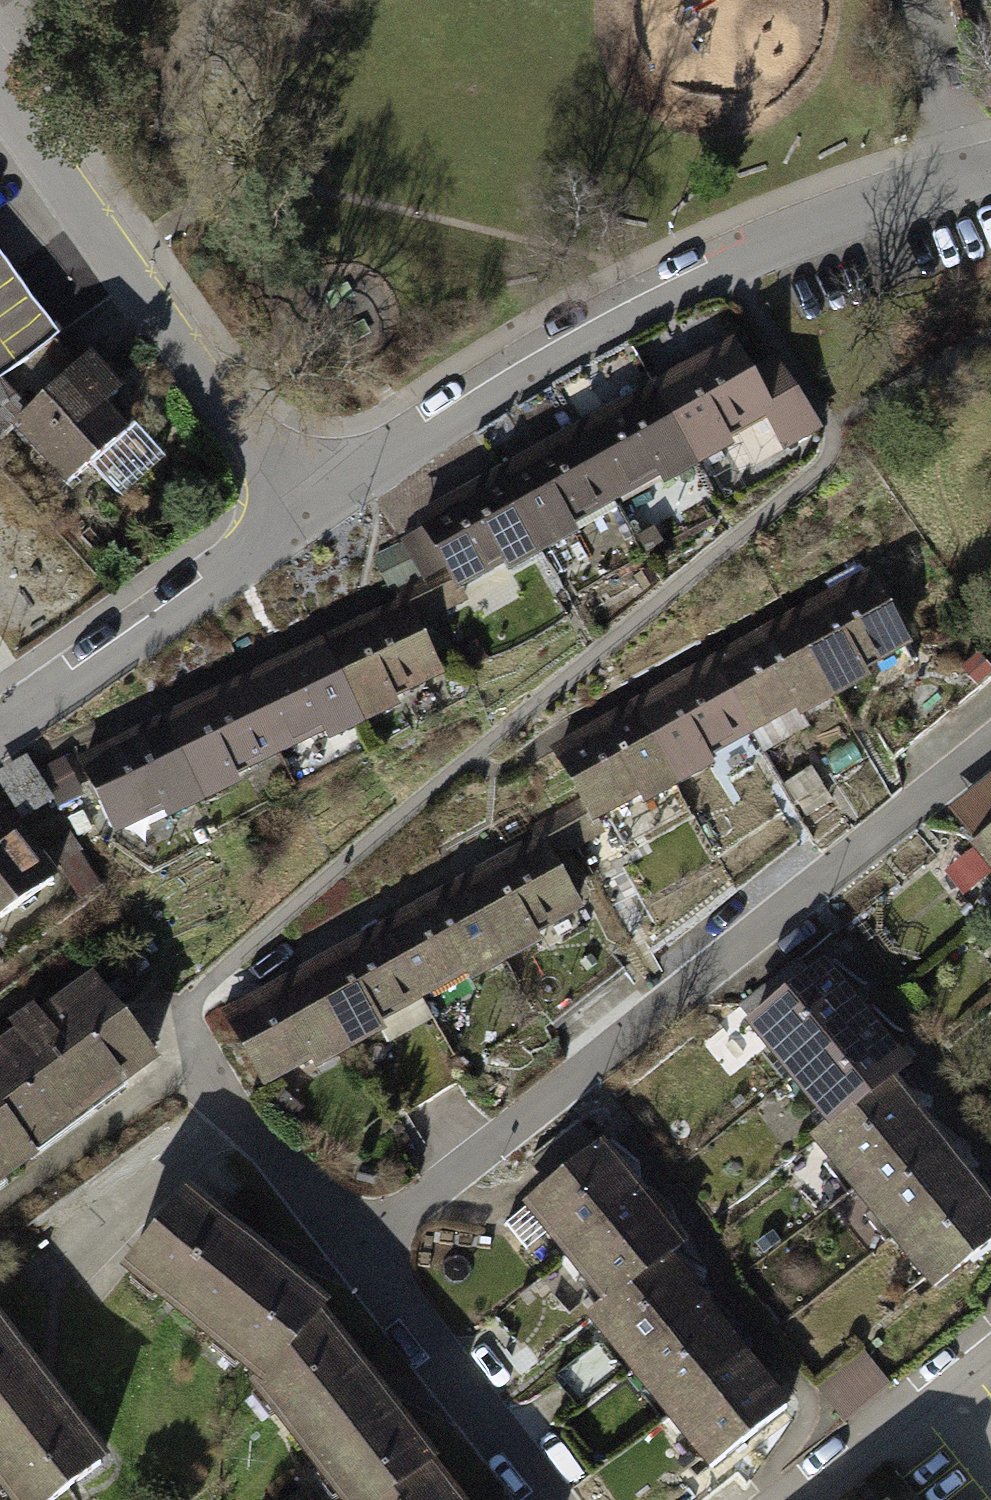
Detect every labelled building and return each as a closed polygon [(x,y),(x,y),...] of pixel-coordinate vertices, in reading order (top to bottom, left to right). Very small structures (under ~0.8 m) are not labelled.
[(498,474),(455,498),(470,526),(495,569),(803,399),(763,328),(712,356),(633,400),(564,438),(498,474)] [(102,358),(31,426),(97,494),(168,426),(102,358)] [(420,595),(429,612),(498,576),(495,569),(470,526),(402,562),(420,595)] [(626,733),(583,757),(599,784),(623,828),(931,657),(892,586),(840,615),(761,658),(692,697),(626,733)] [(145,737),(105,758),(144,833),(459,671),(429,612),(420,595),(363,625),(295,660),(209,704),(145,737)] [(548,854),(557,871),(626,834),(623,828),(599,784),(530,820),(548,854)] [(54,881),(12,822),(0,831),(0,919),(54,881)] [(990,881),(990,853),(977,864),(990,881)] [(273,995),(233,1016),(272,1092),(587,929),(557,871),(548,854),(491,884),(423,918),(338,962),(273,995)] [(928,1278),(990,1227),(990,1166),(987,1161),(954,1120),(927,1087),(899,1053),(865,1011),(826,962),(733,1037),(928,1278)] [(168,1056),(114,986),(49,1036),(0,1074),(0,1186),(168,1056)] [(518,1222),(713,1462),(806,1387),(772,1345),(739,1305),(712,1272),(684,1237),(650,1196),(610,1147),(518,1222)] [(425,1397),(332,1284),(272,1247),(201,1198),(131,1276),(269,1369),(385,1499),(509,1499),(425,1397)] [(0,1323),(0,1463),(32,1499),(39,1499),(114,1436),(9,1315),(0,1323)]
